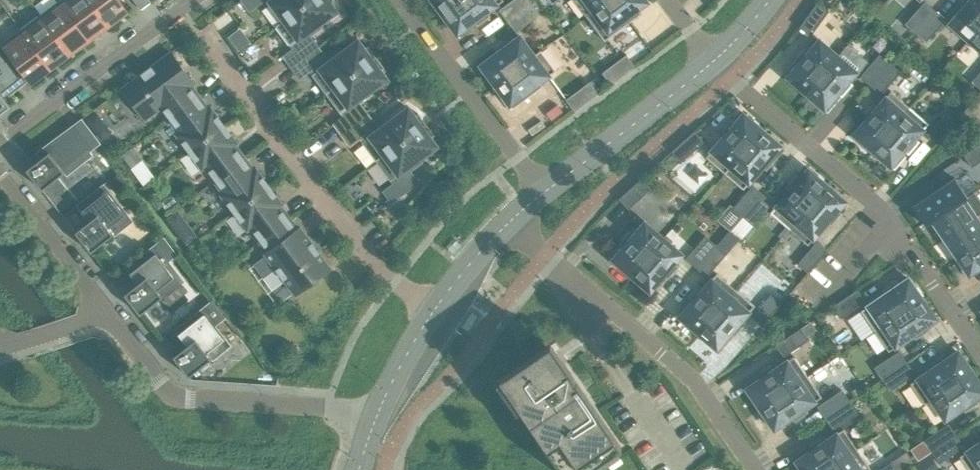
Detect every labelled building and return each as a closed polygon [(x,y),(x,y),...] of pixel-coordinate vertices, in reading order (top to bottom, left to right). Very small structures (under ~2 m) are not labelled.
[(89,0),(60,0),(60,1),(88,39),(107,25),(89,0)] [(120,0),(89,0),(107,25),(127,10),(120,0)] [(150,0),(134,0),(141,9),(151,2),(150,0)] [(250,11),(265,0),(241,0),(250,11)] [(310,0),(269,0),(283,20),(310,0)] [(337,11),(331,3),(335,0),(310,0),(283,20),(275,26),(290,46),(291,46),(293,49),(283,56),(291,67),(319,47),(308,33),(337,11)] [(462,0),(432,0),(443,14),(462,0)] [(503,0),(462,0),(443,14),(444,16),(442,18),(449,26),(451,25),(457,34),(474,22),(477,27),(491,16),(488,11),(503,0)] [(532,3),(530,0),(513,0),(500,10),(508,21),(532,3)] [(609,0),(574,0),(587,17),(609,0)] [(638,9),(647,2),(646,0),(609,0),(587,17),(605,41),(635,18),(634,18),(641,13),(638,9)] [(979,26),(979,0),(963,0),(959,4),(963,8),(949,24),(968,40),(979,26)] [(88,39),(60,1),(40,15),(69,53),(88,39)] [(916,33),(935,10),(925,1),(905,24),(916,33)] [(516,32),(540,14),(532,3),(508,21),(516,32)] [(811,35),(829,11),(817,3),(800,27),(811,35)] [(926,42),(946,19),(935,10),(916,33),(926,42)] [(69,53),(40,15),(21,30),(25,35),(49,68),(69,53)] [(968,40),(979,50),(979,26),(968,40)] [(49,68),(25,35),(6,50),(28,81),(29,82),(49,68)] [(495,85),(535,55),(520,36),(511,43),(508,39),(494,49),(497,53),(481,65),(488,75),(486,76),(492,84),(494,83),(495,85)] [(806,93),(838,56),(819,39),(812,48),(808,45),(805,48),(784,74),(806,93)] [(319,47),(291,67),(300,79),(310,71),(326,93),(334,87),(376,56),(368,45),(364,48),(358,40),(330,61),(319,47)] [(6,50),(0,42),(0,66),(4,72),(0,75),(0,113),(10,105),(5,99),(28,81),(6,50)] [(849,80),(855,74),(857,75),(869,62),(848,44),(838,56),(806,93),(808,95),(806,96),(814,103),(816,101),(824,109),(838,94),(842,97),(853,84),(849,80)] [(541,83),(556,71),(541,51),(535,55),(495,85),(513,108),(543,86),(541,83)] [(200,96),(192,85),(194,84),(171,52),(122,88),(146,119),(160,109),(168,119),(200,96)] [(870,85),(890,63),(879,54),(860,76),(870,85)] [(611,84),(635,66),(626,55),(602,73),(611,84)] [(358,100),(387,79),(381,71),(385,68),(376,56),(334,87),(326,93),(343,116),(333,124),(341,135),(369,114),(358,100)] [(881,94),(900,72),(890,63),(870,85),(881,94)] [(972,81),(979,89),(979,72),(972,81)] [(575,111),(599,93),(590,81),(566,100),(575,111)] [(873,150),(910,107),(891,92),(879,106),(874,103),(863,116),(867,119),(854,134),(863,142),(861,144),(869,151),(871,149),(873,150)] [(225,125),(212,107),(209,109),(200,96),(168,119),(178,132),(176,134),(189,151),(225,125)] [(369,114),(341,135),(350,146),(360,139),(376,161),(426,123),(418,113),(415,116),(409,107),(380,129),(369,114)] [(916,138),(929,123),(910,107),(873,150),(891,166),(905,150),(909,154),(916,144),(917,145),(920,141),(916,138)] [(937,143),(957,120),(946,111),(927,134),(937,143)] [(725,173),(762,130),(760,128),(762,126),(754,119),(752,121),(744,114),(736,122),(732,119),(727,125),(721,131),(725,135),(706,157),(725,173)] [(61,167),(87,147),(90,152),(101,143),(82,118),(43,146),(48,152),(26,169),(42,189),(65,172),(61,167)] [(408,167),(437,146),(431,138),(435,135),(426,123),(384,155),(401,178),(383,191),(392,202),(419,182),(408,167)] [(245,157),(236,144),(238,143),(225,125),(189,151),(202,169),(204,168),(214,180),(245,157)] [(766,170),(784,149),(762,130),(725,173),(743,189),(762,167),(766,170)] [(681,161),(704,141),(694,131),(672,151),(681,161)] [(979,161),(979,144),(964,155),(972,167),(979,161)] [(270,186),(257,168),(255,170),(245,157),(214,180),(223,193),(221,195),(234,212),(270,186)] [(789,229),(827,185),(825,184),(827,182),(819,175),(817,177),(808,169),(801,178),(797,175),(786,187),(790,191),(771,213),(789,229)] [(125,185),(118,176),(112,181),(118,190),(125,185)] [(628,209),(651,189),(642,178),(619,198),(628,209)] [(929,222),(968,197),(955,178),(913,206),(921,218),(924,216),(929,222)] [(127,223),(112,204),(117,200),(103,184),(81,201),(90,212),(93,210),(97,215),(75,231),(91,252),(127,223)] [(743,216),(763,194),(753,185),(733,208),(743,216)] [(834,222),(842,213),(838,210),(845,201),(827,185),(789,229),(808,245),(827,223),(831,226),(834,222)] [(290,218),(281,205),(283,204),(270,186),(234,212),(248,230),(250,229),(259,241),(290,218)] [(754,225),(773,203),(763,194),(743,216),(754,225)] [(945,238),(979,214),(976,216),(965,199),(929,222),(925,224),(926,226),(933,221),(945,238)] [(979,240),(979,215),(979,214),(945,238),(957,256),(979,240)] [(331,268),(301,228),(299,229),(290,218),(259,241),(267,252),(265,254),(295,294),(331,268)] [(632,275),(664,238),(642,218),(609,256),(632,275)] [(146,277),(124,294),(140,314),(176,286),(161,267),(178,254),(165,236),(130,263),(139,275),(142,272),(146,277)] [(696,267),(716,245),(706,236),(686,258),(696,267)] [(679,266),(675,262),(683,254),(664,238),(632,275),(633,277),(632,279),(640,285),(641,284),(650,291),(664,275),(668,278),(679,266)] [(808,272),(828,249),(817,240),(798,263),(808,272)] [(957,256),(969,275),(979,267),(979,240),(957,256)] [(707,276),(726,254),(716,245),(696,267),(707,276)] [(763,261),(753,272),(765,281),(774,271),(763,261)] [(698,333),(736,289),(717,273),(704,288),(701,285),(690,297),(694,300),(680,317),(688,324),(687,326),(695,333),(696,331),(698,333)] [(875,331),(922,299),(921,297),(923,295),(917,287),(915,288),(908,278),(899,285),(896,281),(889,285),(882,290),(885,294),(861,310),(875,331)] [(741,320),(754,305),(736,289),(698,333),(717,349),(731,332),(734,336),(742,327),(743,327),(745,323),(741,320)] [(841,318),(865,301),(858,289),(833,306),(841,318)] [(763,325),(783,302),(772,293),(752,316),(763,325)] [(195,339),(173,356),(189,376),(225,348),(210,329),(226,317),(213,299),(179,326),(188,337),(191,334),(195,339)] [(926,325),(936,319),(922,299),(875,331),(889,351),(913,335),(915,339),(929,329),(926,325)] [(808,340),(806,337),(816,330),(811,321),(801,328),(776,345),(783,357),(808,340)] [(564,363),(551,343),(499,378),(513,398),(562,469),(588,469),(621,447),(564,363)] [(882,379),(907,362),(899,351),(874,367),(882,379)] [(924,404),(929,400),(972,371),(970,370),(972,368),(966,360),(965,361),(958,351),(948,358),(946,354),(932,363),(935,367),(911,383),(924,404)] [(808,376),(791,352),(771,366),(768,362),(741,380),(761,409),(808,376)] [(890,390),(915,373),(907,362),(882,379),(890,390)] [(979,395),(979,384),(972,371),(929,400),(943,420),(962,408),(965,412),(979,402),(976,398),(979,395)] [(808,412),(805,408),(822,397),(808,376),(761,409),(762,411),(760,412),(766,421),(768,419),(774,429),(792,417),(794,421),(801,416),(802,416),(808,412)] [(825,418),(850,401),(842,390),(817,407),(825,418)] [(833,429),(858,413),(850,401),(825,418),(833,429)] [(932,452),(956,435),(949,423),(924,440),(932,452)] [(857,449),(843,429),(828,440),(825,436),(811,445),(814,449),(796,461),(802,469),(826,469),(857,449)] [(939,463),(964,446),(956,435),(932,452),(939,463)] [(960,456),(969,469),(979,469),(979,443),(960,456)] [(871,469),(857,449),(826,469),(871,469)]
